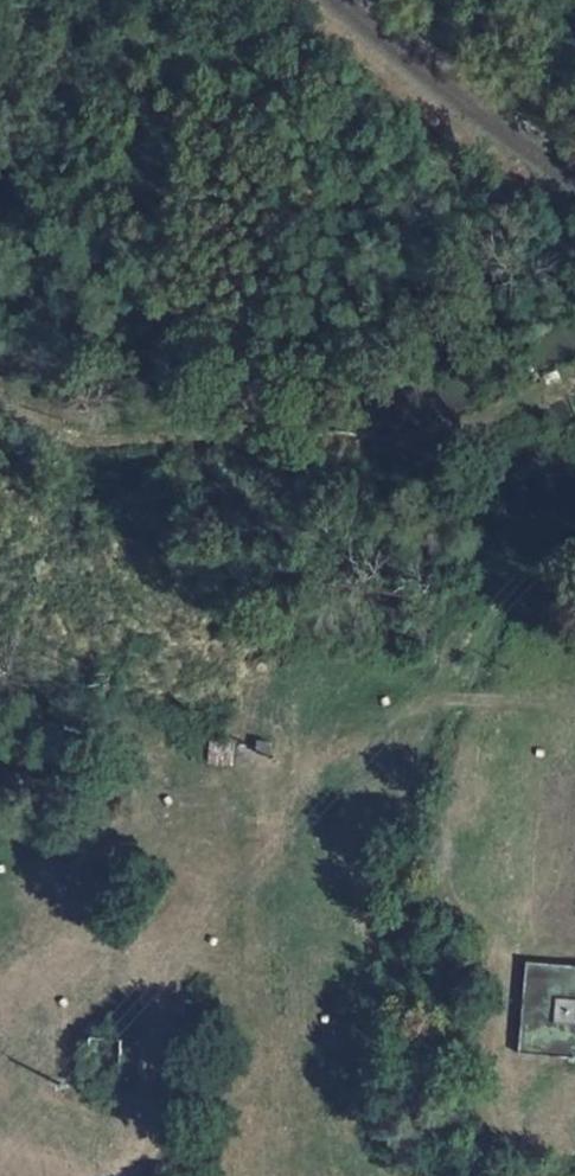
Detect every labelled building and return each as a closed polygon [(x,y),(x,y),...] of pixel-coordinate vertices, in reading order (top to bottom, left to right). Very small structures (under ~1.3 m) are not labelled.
[(547,388),(564,380),(559,369),(542,378),(547,388)] [(270,755),(272,742),(260,741),(258,753),(270,755)] [(233,764),(234,744),(213,742),(211,763),(233,764)] [(527,961),(519,1053),(574,1058),(574,965),(527,961)]
